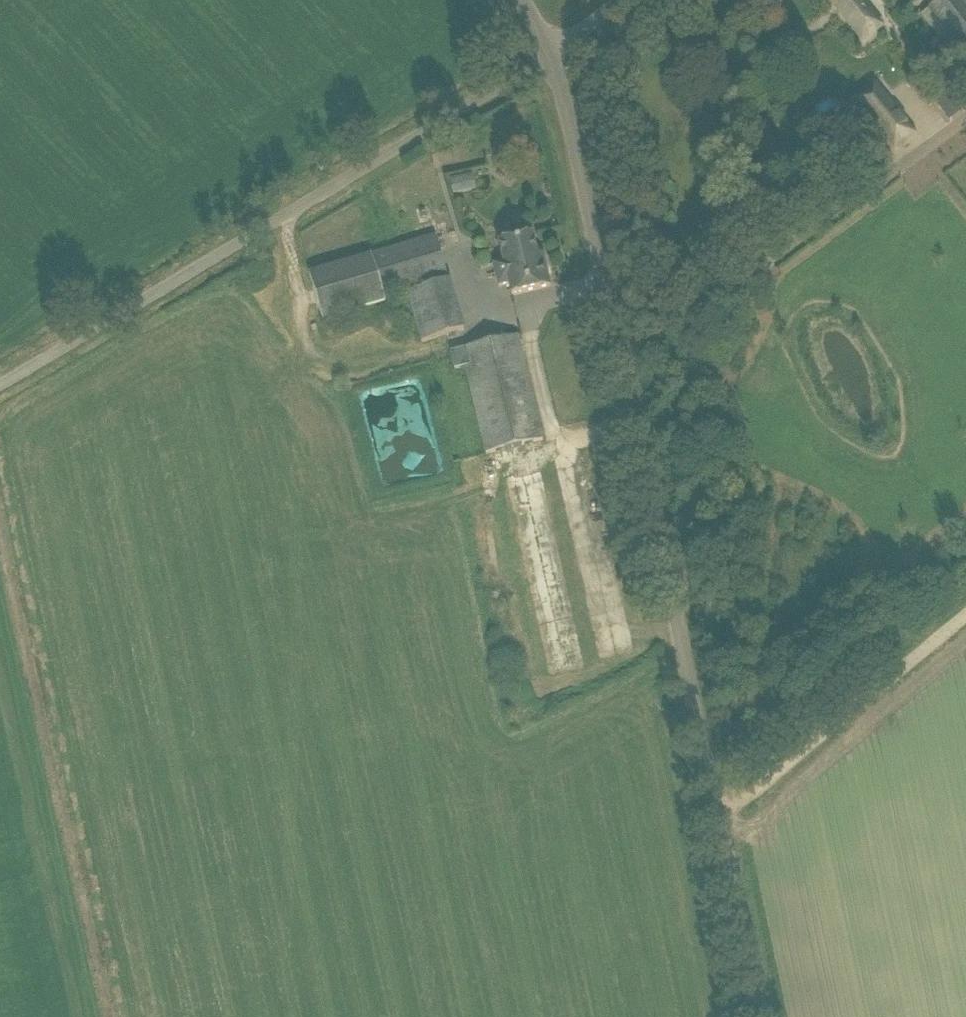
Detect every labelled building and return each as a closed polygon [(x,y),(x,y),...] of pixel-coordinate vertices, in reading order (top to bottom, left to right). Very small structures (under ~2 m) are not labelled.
[(863,40),(880,26),(859,0),(831,0),(863,40)] [(965,57),(965,7),(960,0),(941,0),(929,9),(965,57)] [(874,81),(853,98),(894,150),(915,133),(885,95),(874,81)] [(471,174),(451,179),(455,193),(474,188),(471,174)] [(540,265),(532,234),(516,237),(515,232),(497,237),(503,262),(493,264),(498,286),(508,284),(511,295),(550,286),(545,264),(540,265)] [(314,292),(322,321),(385,302),(383,295),(448,276),(435,235),(309,273),(314,292)] [(517,335),(498,340),(450,351),(455,371),(463,369),(484,454),(543,439),(517,335)]
